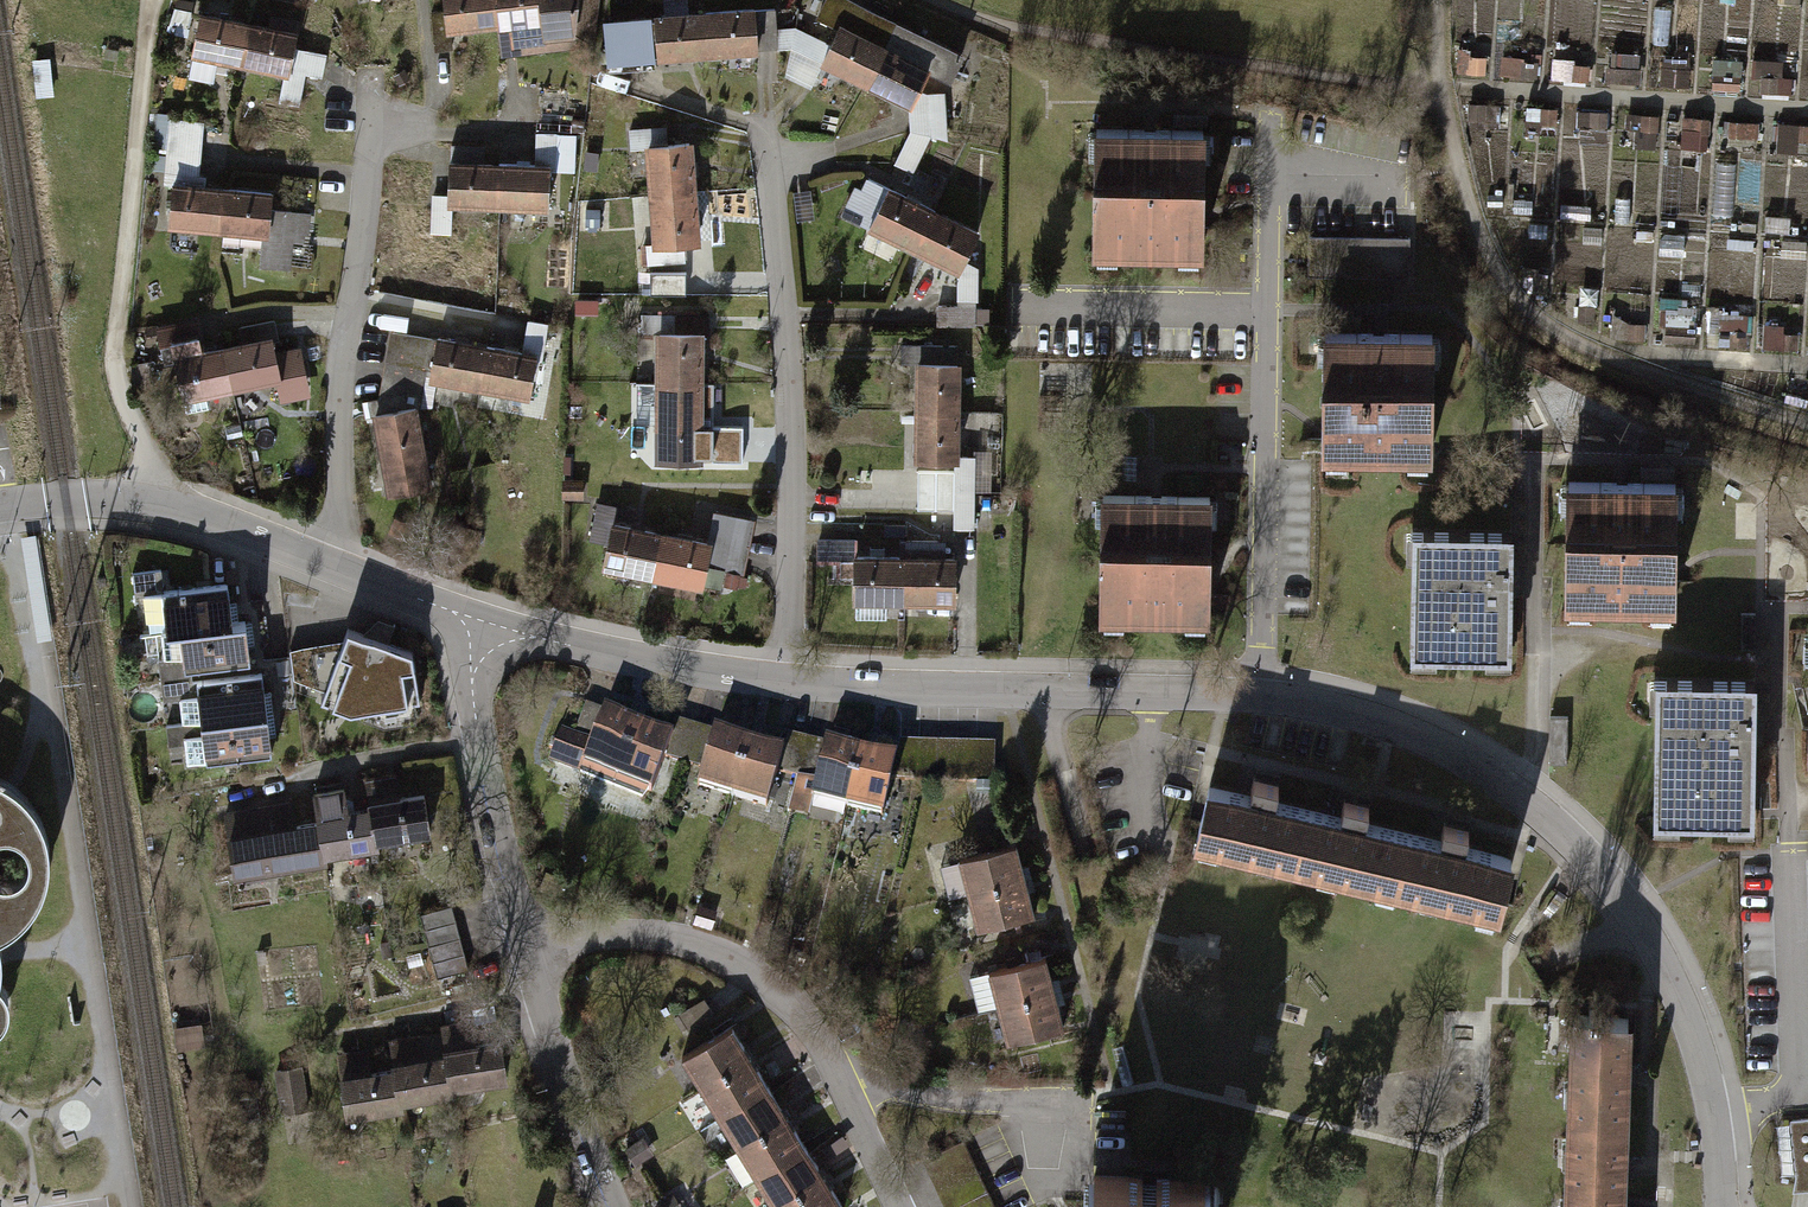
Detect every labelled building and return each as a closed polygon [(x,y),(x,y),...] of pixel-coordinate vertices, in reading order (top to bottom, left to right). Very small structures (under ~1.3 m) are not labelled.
[(492,0),(440,0),(441,12),(429,13),(433,51),(450,49),(448,31),(494,26),(492,0)] [(494,26),(498,55),(589,44),(593,0),(492,0),(494,26)] [(894,18),(856,0),(822,0),(814,16),(835,26),(840,17),(884,38),(894,18)] [(1601,5),(1588,5),(1587,22),(1600,22),(1601,5)] [(703,10),(707,54),(776,48),(773,9),(752,11),(752,6),(703,10)] [(235,63),(243,18),(194,9),(186,55),(192,56),(190,68),(223,74),(226,61),(235,63)] [(707,54),(703,10),(650,15),(654,59),(707,54)] [(654,59),(650,15),(600,19),(604,63),(654,59)] [(863,81),(884,38),(840,17),(835,26),(819,60),(863,81)] [(288,46),(292,26),(243,18),(235,63),(284,71),(278,102),(300,106),(305,75),(322,78),(326,52),(288,46)] [(894,18),(884,38),(930,60),(925,70),(946,81),(961,51),(894,18)] [(884,38),(863,81),(909,103),(916,87),(925,70),(930,60),(884,38)] [(1508,73),(1540,74),(1541,47),(1509,46),(1508,73)] [(1664,88),(1692,89),(1693,54),(1665,53),(1664,88)] [(48,57),(31,60),(36,96),(53,94),(48,57)] [(1719,91),(1744,92),(1745,59),(1721,58),(1719,91)] [(1460,77),(1491,78),(1491,60),(1461,59),(1460,77)] [(1764,95),(1794,96),(1795,76),(1784,76),(1784,60),(1765,59),(1764,95)] [(1563,78),(1593,79),(1594,63),(1564,62),(1563,78)] [(1610,83),(1641,84),(1642,65),(1611,64),(1610,83)] [(925,93),(916,87),(909,103),(909,128),(892,162),(914,172),(931,135),(948,142),(945,92),(925,93)] [(1502,103),(1473,102),(1473,124),(1502,125),(1502,103)] [(1562,107),(1532,105),(1531,121),(1561,123),(1562,107)] [(1609,111),(1582,110),(1582,126),(1609,127),(1609,111)] [(1661,113),(1631,112),(1630,130),(1660,131),(1661,113)] [(1712,117),(1687,116),(1686,132),(1712,133),(1712,117)] [(212,226),(216,182),(196,180),(201,120),(166,117),(161,183),(166,184),(163,222),(212,226)] [(1763,122),(1730,121),(1729,137),(1763,138),(1763,122)] [(1149,130),(1096,129),(1095,249),(1201,251),(1203,131),(1149,130)] [(573,172),(574,131),(535,130),(534,159),(496,158),(494,205),(520,206),(520,218),(544,219),(545,171),(573,172)] [(646,194),(698,190),(694,141),(642,145),(646,194)] [(494,205),(496,158),(485,157),(485,145),(450,144),(450,156),(446,156),(444,194),(430,194),(429,233),(450,234),(451,204),(494,205)] [(910,247),(932,202),(886,180),(879,194),(855,182),(840,212),(910,247)] [(268,206),(270,187),(216,182),(212,226),(262,230),(259,266),(289,269),(291,241),(304,242),(307,209),(268,206)] [(650,242),(702,238),(698,190),(646,194),(650,242)] [(1681,200),(1681,212),(1709,213),(1709,201),(1681,200)] [(961,257),(978,225),(932,202),(910,247),(956,269),(956,304),(935,304),(935,325),(976,324),(977,265),(961,257)] [(1563,202),(1563,216),(1585,217),(1586,203),(1563,202)] [(1409,237),(1308,236),(1308,276),(1409,277),(1409,237)] [(1756,238),(1733,237),(1733,249),(1755,250),(1756,238)] [(1662,239),(1661,253),(1686,255),(1687,241),(1662,239)] [(1549,296),(1550,275),(1538,274),(1537,295),(1549,296)] [(595,300),(573,300),(573,311),(595,311),(595,300)] [(1603,306),(1589,305),(1589,319),(1603,320),(1603,306)] [(1699,347),(1701,308),(1673,306),(1670,346),(1699,347)] [(652,377),(699,378),(700,332),(707,332),(708,312),(675,312),(675,326),(653,326),(652,377)] [(1721,349),(1748,349),(1748,312),(1721,312),(1721,349)] [(229,386),(219,343),(201,348),(194,316),(154,325),(158,345),(168,343),(181,397),(229,386)] [(219,343),(229,386),(271,377),(277,404),(309,396),(298,346),(279,350),(272,318),(236,326),(239,339),(219,343)] [(540,361),(547,322),(525,318),(520,347),(484,340),(476,385),(525,394),(531,360),(540,361)] [(1613,336),(1648,340),(1649,323),(1615,319),(1613,336)] [(1801,351),(1801,331),(1786,331),(1787,322),(1768,321),(1767,350),(1801,351)] [(426,376),(433,339),(389,331),(379,397),(362,399),(362,418),(369,416),(368,411),(413,403),(414,409),(420,409),(426,376)] [(476,385),(484,340),(435,331),(433,339),(426,376),(476,385)] [(1431,455),(1432,334),(1380,334),(1325,333),(1323,454),(1431,455)] [(913,408),(960,408),(960,359),(941,359),(941,345),(900,345),(900,365),(913,365),(913,408)] [(710,430),(699,429),(699,378),(652,377),(651,429),(676,429),(676,468),(710,468),(710,430)] [(414,409),(413,403),(368,411),(369,416),(383,490),(428,482),(414,409)] [(974,456),(961,456),(960,408),(913,408),(913,458),(952,458),(952,531),(975,531),(974,456)] [(1676,605),(1678,470),(1569,468),(1567,603),(1676,605)] [(562,479),(561,497),(580,498),(581,480),(562,479)] [(1208,618),(1210,497),(1156,496),(1102,495),(1101,616),(1208,618)] [(649,578),(658,530),(614,521),(617,506),(596,502),(589,541),(603,544),(599,568),(649,578)] [(708,512),(703,538),(658,530),(649,578),(700,587),(704,567),(740,574),(750,519),(708,512)] [(1412,553),(1413,661),(1436,661),(1436,652),(1485,652),(1485,660),(1514,660),(1514,526),(1408,527),(1408,553),(1412,553)] [(902,605),(902,552),(851,552),(851,539),(815,539),(815,561),(850,561),(850,605),(902,605)] [(953,606),(953,552),(944,552),(944,539),(902,539),(902,552),(902,605),(918,605),(918,613),(941,613),(941,606),(953,606)] [(170,628),(230,620),(226,583),(162,590),(159,571),(127,575),(129,594),(152,591),(156,629),(170,628)] [(230,620),(170,628),(175,672),(247,663),(242,619),(230,620)] [(421,703),(411,646),(345,658),(355,714),(421,703)] [(315,682),(315,651),(296,651),(295,682),(315,682)] [(1657,699),(1656,826),(1680,826),(1680,817),(1729,817),(1729,826),(1758,826),(1759,674),(1653,673),(1653,699),(1657,699)] [(191,723),(264,715),(260,678),(187,686),(191,723)] [(676,718),(670,733),(603,708),(590,744),(558,732),(546,766),(576,777),(579,768),(648,793),(661,757),(681,764),(693,723),(676,718)] [(195,761),(268,753),(264,715),(191,723),(195,761)] [(732,796),(749,740),(693,723),(681,764),(698,769),(693,784),(732,796)] [(749,740),(732,796),(768,806),(777,772),(795,777),(805,738),(788,733),(783,750),(749,740)] [(841,808),(857,747),(823,738),(822,742),(805,738),(795,777),(811,781),(807,798),(841,808)] [(899,742),(895,757),(857,747),(841,808),(879,817),(888,782),(919,784),(920,743),(899,742)] [(995,745),(920,743),(919,784),(994,786),(995,745)] [(1293,864),(1310,795),(1276,787),(1280,773),(1255,767),(1252,781),(1209,771),(1199,813),(1193,839),(1198,840),(1196,851),(1217,856),(1220,846),(1258,856),(1255,865),(1274,869),(1277,860),(1293,864)] [(362,780),(366,805),(373,842),(429,832),(421,790),(395,794),(391,775),(362,780)] [(6,933),(10,930),(17,924),(22,920),(27,915),(32,909),(36,903),(40,896),(43,888),(46,879),(48,871),(49,864),(49,854),(49,847),(47,839),(45,830),(42,823),(40,817),(36,809),(29,800),(24,794),(16,788),(8,783),(4,780),(0,778),(0,935),(6,933)] [(340,787),(312,792),(316,817),(322,851),(373,842),(366,805),(344,809),(340,787)] [(1395,887),(1411,820),(1368,809),(1371,795),(1346,789),(1343,803),(1310,795),(1293,864),(1316,870),(1314,879),(1336,884),(1338,875),(1374,883),(1372,892),(1393,897),(1395,887)] [(291,822),(288,803),(220,815),(230,876),(324,859),(322,851),(316,817),(291,822)] [(1495,922),(1514,843),(1466,832),(1470,818),(1447,813),(1443,827),(1411,820),(1395,887),(1418,893),(1415,902),(1437,908),(1439,897),(1475,906),(1473,917),(1495,922)] [(965,894),(1024,879),(1014,843),(955,858),(965,894)] [(974,930),(1033,914),(1024,879),(965,894),(974,930)] [(466,975),(450,910),(420,917),(436,983),(466,975)] [(387,941),(377,943),(379,957),(389,955),(387,941)] [(995,1003),(1048,990),(1040,955),(986,968),(995,1003)] [(1,1024),(4,1021),(6,1017),(7,1015),(8,1011),(9,1006),(9,1002),(9,998),(7,992),(5,988),(2,985),(0,982),(0,1025),(1,1024)] [(1003,1039),(1057,1025),(1048,990),(995,1003),(1003,1039)] [(677,1017),(685,1028),(711,1012),(703,1001),(677,1017)] [(1562,1111),(1627,1113),(1631,1014),(1565,1012),(1562,1111)] [(204,1021),(175,1025),(178,1046),(206,1042),(204,1021)] [(468,1021),(438,1025),(442,1051),(447,1088),(506,1079),(499,1035),(470,1039),(468,1021)] [(697,1087),(748,1055),(730,1025),(679,1057),(697,1087)] [(447,1088),(442,1051),(421,1054),(418,1035),(387,1039),(391,1065),(396,1103),(448,1095),(447,1088)] [(396,1103),(391,1065),(368,1068),(365,1049),(334,1054),(343,1116),(397,1109),(396,1103)] [(716,1117),(767,1085),(748,1055),(697,1087),(716,1117)] [(309,1108),(302,1066),(273,1071),(280,1112),(309,1108)] [(735,1147),(786,1115),(767,1085),(716,1117),(735,1147)] [(1562,1111),(1559,1206),(1624,1206),(1627,1113),(1562,1111)] [(754,1176),(804,1145),(786,1115),(735,1147),(754,1176)] [(1794,1189),(1807,1187),(1807,1117),(1791,1118),(1794,1189)] [(642,1137),(620,1148),(630,1169),(652,1158),(642,1137)] [(772,1206),(823,1175),(804,1145),(754,1176),(772,1206)] [(842,1204),(823,1175),(772,1206),(773,1206),(838,1206),(842,1204)] [(1214,1180),(1157,1178),(1156,1188),(1139,1188),(1140,1178),(1083,1177),(1083,1203),(1091,1204),(1091,1206),(1202,1206),(1202,1202),(1213,1203),(1214,1180)] [(1355,1188),(1339,1201),(1344,1206),(1356,1206),(1365,1200),(1355,1188)] [(653,1204),(654,1206),(677,1206),(670,1194),(653,1204)]
